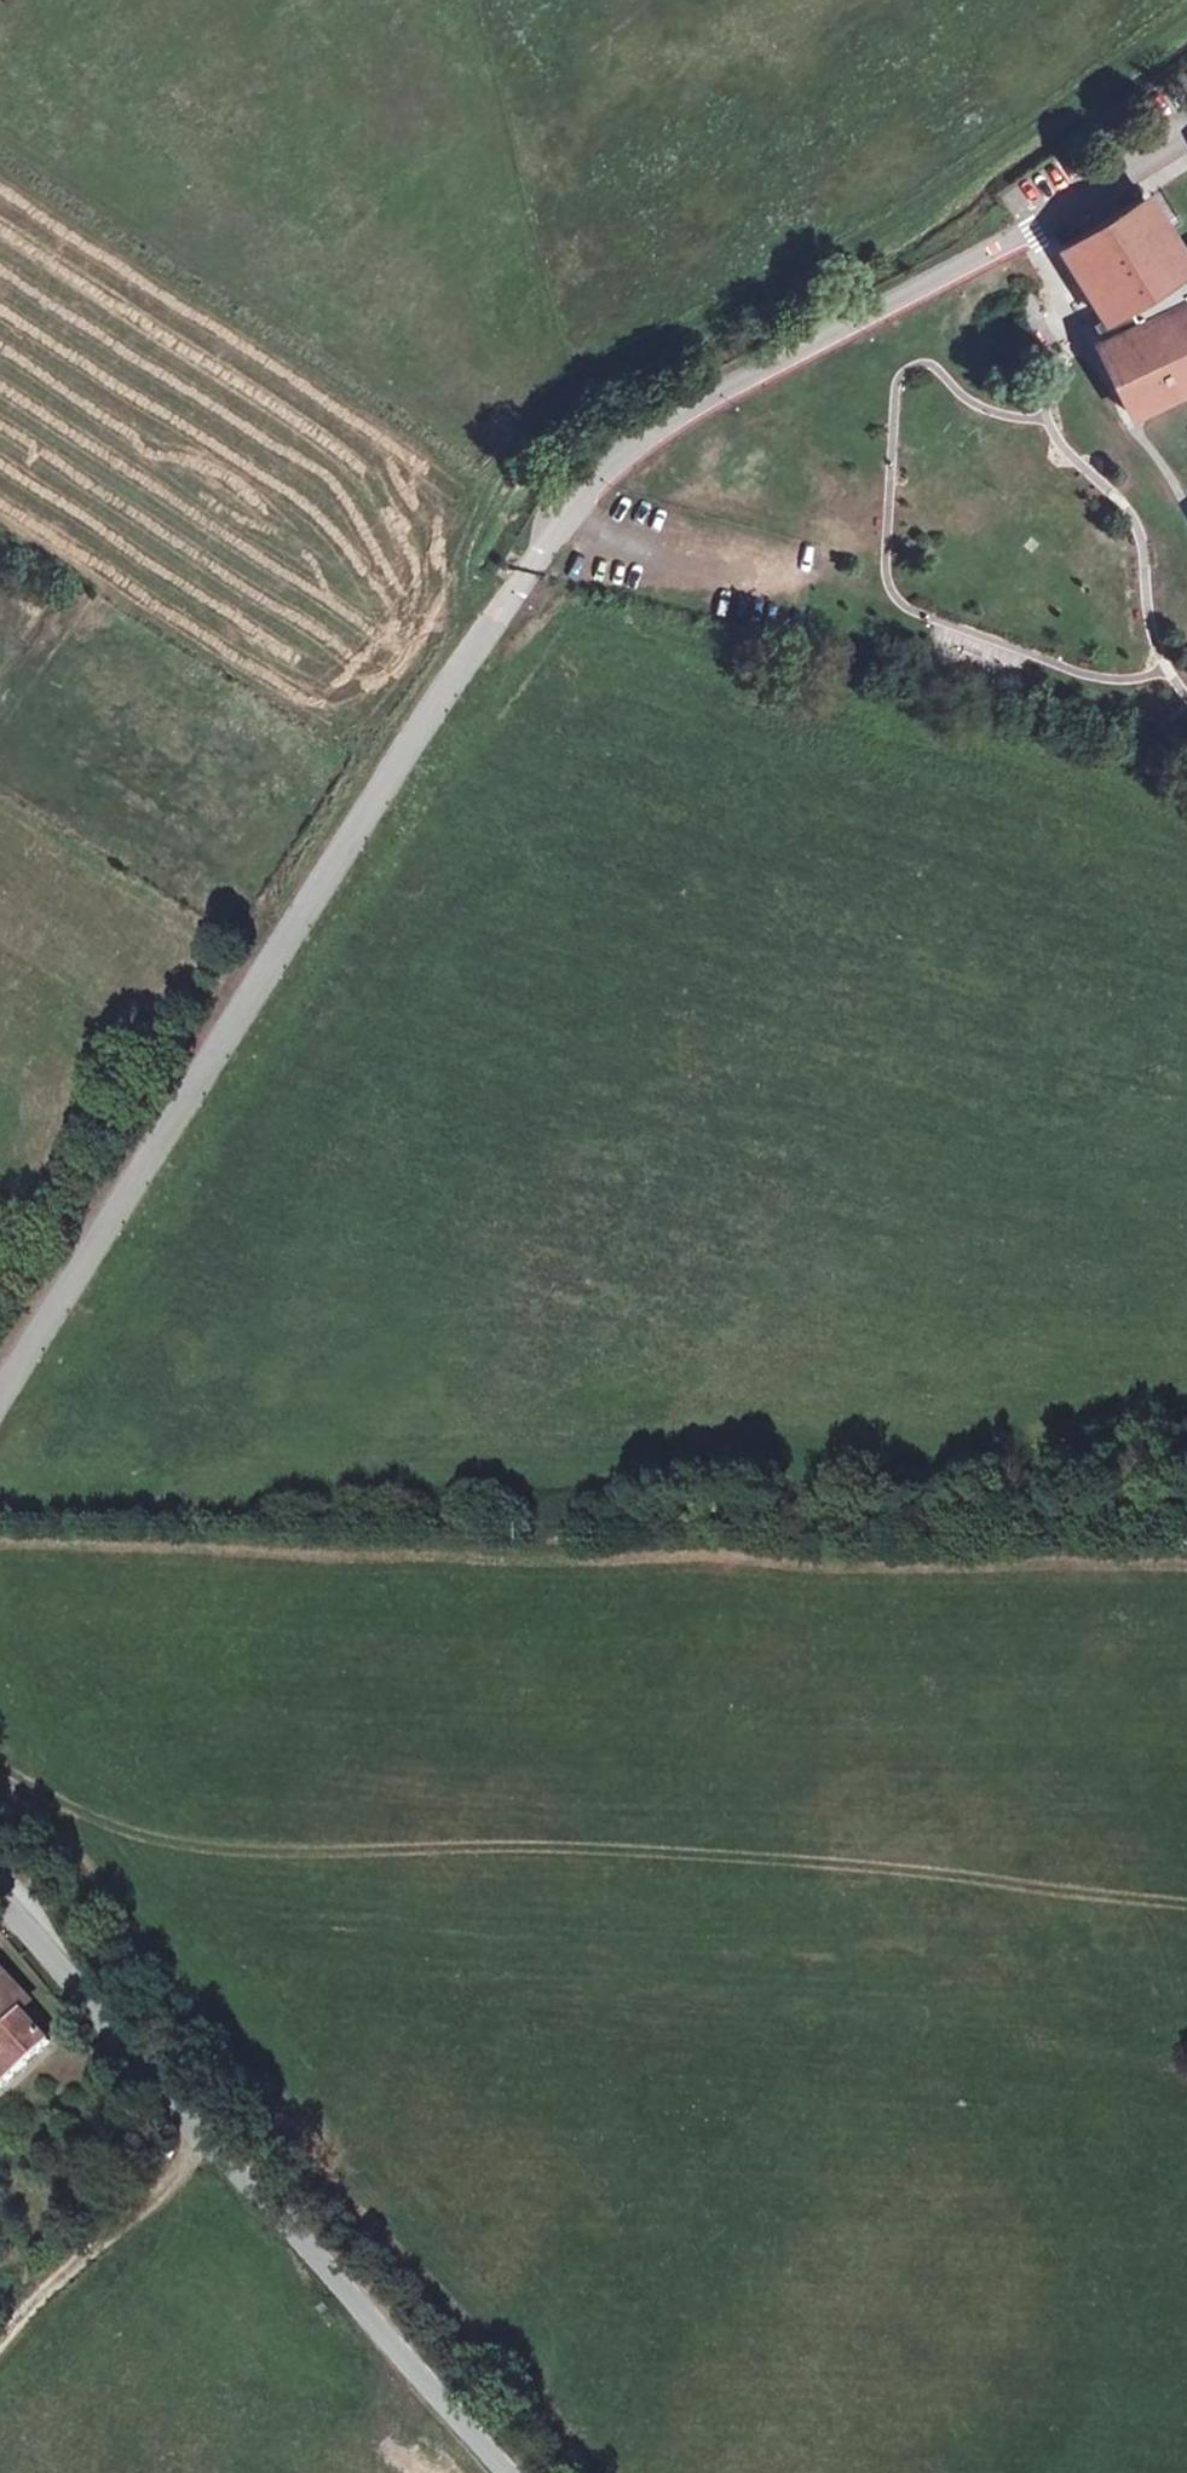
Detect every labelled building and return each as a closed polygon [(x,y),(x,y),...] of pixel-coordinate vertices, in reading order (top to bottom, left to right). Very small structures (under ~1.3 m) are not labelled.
[(1145,204),(1073,249),(1121,330),(1095,342),(1130,413),(1186,385),(1186,272),(1145,204)] [(50,2042),(24,2012),(6,1992),(0,1998),(0,2089),(50,2042)]
